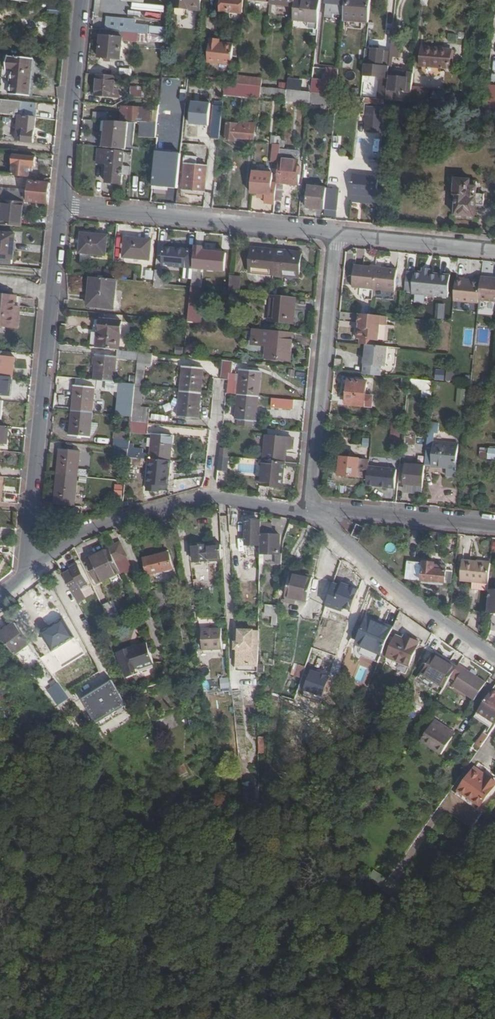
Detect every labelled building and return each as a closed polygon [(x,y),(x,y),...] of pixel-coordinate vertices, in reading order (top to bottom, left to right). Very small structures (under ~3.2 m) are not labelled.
[(159,18),(160,0),(128,0),(127,13),(141,14),(142,8),(146,9),(145,16),(159,18)] [(199,11),(200,0),(175,0),(174,8),(199,11)] [(240,0),(221,0),(219,12),(242,15),(243,1),(240,1),(240,0)] [(321,0),(320,0),(295,0),(294,7),(293,20),(319,22),(321,0)] [(326,4),(333,5),(332,15),(344,16),(346,0),(326,0),(326,4)] [(371,0),(346,0),(344,16),(344,20),(368,23),(371,0)] [(62,18),(63,4),(49,2),(47,17),(62,18)] [(123,33),(149,35),(149,27),(122,24),(121,20),(107,18),(106,30),(123,33)] [(106,30),(102,30),(100,56),(105,57),(111,58),(120,59),(122,46),(122,42),(123,33),(106,30)] [(148,44),(148,42),(149,35),(123,33),(122,42),(148,44)] [(165,44),(166,37),(149,35),(148,42),(165,44)] [(392,42),(391,50),(390,53),(390,58),(393,58),(399,59),(400,43),(392,42)] [(218,43),(209,43),(207,62),(231,65),(233,45),(224,44),(223,44),(223,46),(218,45),(218,43)] [(122,46),(120,59),(128,59),(129,46),(122,46)] [(421,65),(451,68),(452,51),(423,48),(421,65)] [(378,100),(386,100),(386,99),(387,94),(388,73),(389,68),(382,67),(384,52),(372,51),(372,53),(365,52),(363,76),(380,78),(379,92),(378,100)] [(11,95),(31,97),(34,60),(9,58),(8,71),(14,71),(11,95)] [(488,78),(489,68),(470,67),(469,76),(488,78)] [(121,76),(133,76),(133,69),(121,68),(121,76)] [(412,88),(414,75),(411,75),(392,73),(388,73),(387,94),(386,99),(386,100),(395,101),(396,91),(412,93),(412,88)] [(116,76),(98,75),(96,95),(119,98),(120,89),(115,88),(116,76)] [(261,88),(262,81),(251,79),(251,87),(261,88)] [(311,92),(324,94),(324,81),(313,80),(311,92)] [(324,94),(337,95),(338,82),(324,81),(324,94)] [(486,105),(494,106),(494,85),(490,84),(486,105)] [(131,87),(130,97),(145,99),(146,89),(131,87)] [(411,103),(426,104),(427,90),(412,88),(412,93),(411,103)] [(286,96),(311,99),(311,92),(287,90),(286,96)] [(311,99),(311,104),(336,106),(337,95),(324,94),(311,92),(311,99)] [(461,106),(462,96),(450,95),(449,105),(461,106)] [(366,104),(385,106),(386,100),(378,100),(366,98),(366,104)] [(35,103),(0,100),(0,114),(18,116),(16,141),(33,143),(35,117),(36,109),(34,109),(35,103)] [(149,108),(121,107),(120,122),(156,124),(157,107),(150,106),(149,108)] [(384,133),(385,107),(366,106),(365,133),(384,133)] [(485,110),(485,117),(487,117),(487,119),(491,120),(491,122),(494,123),(494,111),(485,110)] [(211,139),(220,140),(222,112),(213,111),(211,139)] [(225,140),(237,141),(238,137),(254,138),(256,122),(239,121),(239,123),(226,122),(225,140)] [(127,123),(106,122),(103,149),(125,152),(127,123)] [(195,138),(206,139),(207,124),(196,123),(195,138)] [(271,145),(273,145),(281,146),(282,138),(272,137),(271,145)] [(172,153),(180,154),(181,146),(173,145),(172,153)] [(279,163),(280,161),(281,146),(273,145),(271,162),(279,163)] [(122,175),(125,152),(103,149),(98,149),(96,163),(107,164),(105,182),(121,184),(122,175)] [(132,152),(125,152),(122,175),(130,175),(132,152)] [(12,174),(28,176),(29,166),(35,166),(36,157),(14,155),(12,174)] [(154,168),(152,188),(171,190),(172,176),(165,176),(167,156),(158,155),(157,168),(154,168)] [(184,190),(205,193),(208,166),(197,164),(197,157),(185,156),(184,164),(187,164),(184,190)] [(279,175),(278,184),(300,186),(301,176),(297,176),(298,162),(280,161),(279,163),(279,175)] [(253,172),(251,192),(260,194),(268,194),(267,199),(267,203),(276,204),(277,193),(278,185),(273,184),(274,175),(253,172)] [(350,193),(376,196),(378,177),(351,174),(350,193)] [(455,216),(475,218),(476,206),(484,207),(485,195),(477,194),(478,183),(471,182),(471,181),(456,179),(455,194),(457,195),(455,216)] [(49,204),(51,184),(30,182),(28,194),(0,192),(0,194),(0,196),(0,200),(3,200),(23,202),(49,204)] [(284,186),(278,185),(277,193),(276,204),(276,206),(282,206),(284,186)] [(307,208),(325,210),(327,188),(308,186),(307,208)] [(327,188),(325,210),(338,211),(339,190),(327,188)] [(1,225),(21,227),(23,202),(3,200),(3,204),(1,225)] [(13,259),(16,235),(0,233),(0,258),(13,259)] [(106,256),(107,236),(81,233),(79,253),(106,256)] [(125,242),(124,248),(124,258),(150,260),(151,240),(125,237),(125,242)] [(273,274),(276,249),(253,247),(251,273),(273,274)] [(194,268),(195,251),(164,248),(163,265),(194,268)] [(303,252),(276,249),(273,274),(284,275),(301,277),(303,252)] [(227,253),(195,251),(194,268),(225,271),(227,253)] [(353,286),(397,291),(399,269),(355,265),(353,286)] [(154,280),(155,271),(147,271),(147,279),(154,280)] [(193,271),(192,286),(200,287),(201,272),(193,271)] [(416,272),(408,272),(406,293),(450,298),(452,275),(416,271),(416,272)] [(241,277),(231,276),(231,277),(230,286),(230,290),(239,291),(241,277)] [(112,279),(92,277),(89,305),(113,307),(115,279),(112,279)] [(482,277),(481,283),(480,299),(494,301),(494,279),(482,277)] [(466,279),(458,278),(455,301),(462,302),(479,304),(480,299),(481,283),(466,282),(466,279)] [(192,286),(189,323),(190,323),(201,324),(204,298),(199,297),(200,287),(192,286)] [(16,294),(0,293),(0,325),(20,327),(20,315),(15,314),(16,294)] [(294,324),(297,296),(272,294),(269,321),(294,324)] [(438,304),(437,319),(445,319),(446,304),(438,304)] [(389,316),(361,313),(360,323),(361,323),(360,327),(359,327),(358,338),(361,338),(376,340),(380,340),(382,325),(388,325),(389,316)] [(100,320),(97,348),(117,350),(120,350),(122,321),(100,320)] [(293,361),(296,333),(258,329),(257,344),(272,346),(271,358),(293,361)] [(363,374),(381,376),(382,367),(386,367),(388,347),(375,346),(366,345),(365,358),(364,364),(363,374)] [(117,357),(117,358),(137,361),(138,352),(128,351),(120,350),(117,350),(117,357)] [(138,352),(137,361),(137,366),(151,367),(152,354),(138,352)] [(13,377),(14,357),(0,355),(0,375),(13,377)] [(97,356),(95,381),(115,382),(117,358),(117,357),(97,356)] [(235,369),(235,362),(223,360),(222,381),(228,381),(227,394),(240,395),(259,396),(261,371),(235,369)] [(182,392),(201,393),(203,369),(184,367),(182,392)] [(448,370),(447,382),(455,382),(456,371),(448,370)] [(435,382),(444,382),(445,371),(437,371),(435,382)] [(13,377),(0,375),(0,395),(11,396),(13,377)] [(136,375),(135,384),(135,388),(142,388),(143,376),(136,375)] [(345,403),(372,406),(374,396),(367,395),(368,381),(348,379),(345,403)] [(408,379),(408,388),(433,389),(434,381),(408,379)] [(125,392),(125,402),(133,404),(135,388),(135,384),(120,383),(119,391),(125,392)] [(75,386),(73,411),(92,413),(95,388),(75,386)] [(135,388),(133,404),(141,405),(143,388),(142,388),(135,388)] [(464,405),(465,390),(458,390),(457,404),(464,405)] [(199,418),(201,393),(182,392),(179,417),(199,418)] [(257,421),(259,396),(240,395),(238,419),(257,421)] [(294,408),(295,400),(284,399),(283,407),(294,408)] [(124,416),(132,417),(133,408),(133,404),(125,402),(124,416)] [(132,422),(148,424),(149,409),(133,408),(132,417),(132,422)] [(92,413),(73,411),(70,435),(90,437),(92,413)] [(391,439),(399,440),(401,421),(394,420),(391,439)] [(147,434),(148,424),(132,422),(131,433),(147,434)] [(152,459),(173,461),(175,436),(154,434),(152,459)] [(267,459),(286,461),(289,436),(269,435),(267,459)] [(114,440),(113,448),(129,449),(130,441),(114,440)] [(455,475),(458,445),(434,443),(431,466),(447,468),(446,475),(455,475)] [(494,460),(494,449),(481,448),(480,459),(494,460)] [(59,476),(78,478),(81,452),(61,450),(59,476)] [(425,466),(427,453),(413,452),(411,465),(425,466)] [(229,456),(220,455),(220,465),(219,469),(228,470),(229,456)] [(340,476),(358,477),(359,460),(341,458),(340,476)] [(170,485),(173,461),(152,459),(149,484),(170,485)] [(262,495),(272,497),(273,486),(284,486),(286,461),(267,459),(265,484),(263,484),(262,495)] [(364,477),(363,485),(392,487),(394,463),(365,461),(364,477)] [(407,492),(423,494),(425,466),(411,465),(406,465),(404,486),(408,487),(407,492)] [(75,506),(78,478),(59,476),(56,504),(75,506)] [(262,545),(263,534),(260,534),(261,521),(248,521),(248,545),(248,557),(262,557),(262,550),(262,545)] [(274,523),(263,521),(263,533),(274,534),(274,523)] [(358,540),(360,541),(364,529),(356,526),(353,538),(358,540)] [(274,534),(263,533),(263,534),(262,545),(262,550),(262,557),(262,558),(262,562),(284,562),(284,552),(281,552),(281,534),(274,534)] [(123,541),(112,547),(118,560),(130,555),(123,541)] [(196,562),(224,559),(223,545),(195,548),(196,562)] [(118,560),(112,547),(89,558),(100,579),(122,569),(118,560)] [(171,553),(163,555),(167,571),(175,569),(171,553)] [(122,569),(123,570),(134,565),(130,555),(118,560),(122,569)] [(167,571),(163,555),(147,559),(151,574),(167,571)] [(490,584),(491,563),(464,560),(461,581),(490,584)] [(409,562),(407,580),(447,584),(448,570),(448,567),(436,566),(436,563),(425,562),(424,563),(409,562)] [(74,572),(66,576),(81,602),(89,598),(84,589),(91,584),(81,565),(73,569),(74,572)] [(253,583),(262,583),(262,569),(253,569),(253,583)] [(310,600),(314,579),(292,573),(287,595),(299,597),(310,600)] [(163,589),(155,591),(159,605),(167,603),(163,589)] [(77,603),(71,591),(63,595),(70,607),(77,603)] [(114,600),(105,605),(113,620),(122,616),(114,600)] [(268,614),(280,614),(280,605),(268,604),(268,614)] [(76,635),(65,618),(56,624),(57,626),(52,629),(41,636),(42,638),(45,635),(54,649),(76,635)] [(360,641),(385,652),(394,633),(396,630),(386,625),(369,618),(365,627),(360,625),(355,638),(360,640),(360,641)] [(32,642),(19,624),(3,636),(17,653),(32,642)] [(204,649),(224,648),(223,628),(203,629),(204,649)] [(261,663),(261,628),(257,628),(241,628),(241,663),(261,663)] [(410,632),(409,634),(424,641),(425,638),(410,632)] [(407,638),(394,633),(385,652),(384,656),(389,658),(390,656),(413,665),(424,641),(409,634),(407,638)] [(358,646),(383,657),(384,656),(385,652),(360,641),(358,646)] [(129,650),(140,671),(154,666),(148,645),(129,650)] [(136,672),(140,671),(129,650),(128,649),(119,652),(124,664),(125,664),(130,679),(138,677),(136,672)] [(436,653),(459,667),(461,664),(437,650),(436,653)] [(420,680),(443,693),(450,681),(459,667),(436,653),(420,680)] [(296,662),(292,674),(303,677),(307,665),(296,662)] [(450,681),(478,700),(490,681),(462,663),(461,664),(459,667),(450,681)] [(231,676),(222,678),(223,688),(232,687),(231,676)] [(113,680),(83,698),(98,722),(128,703),(113,680)] [(62,705),(72,698),(61,683),(51,690),(62,705)] [(494,690),(482,709),(494,718),(494,690)] [(494,726),(494,718),(482,709),(479,715),(491,724),(494,726)] [(434,721),(455,735),(458,731),(436,717),(434,721)] [(199,726),(196,718),(191,719),(194,728),(199,726)] [(424,738),(434,721),(429,718),(419,736),(423,739),(424,738)] [(455,735),(434,721),(424,738),(436,745),(435,747),(444,753),(455,735)] [(481,749),(494,730),(494,726),(491,724),(476,745),(481,749)] [(436,745),(424,738),(423,739),(435,747),(436,745)] [(462,790),(484,804),(494,787),(494,779),(490,776),(488,779),(475,770),(462,790)]
